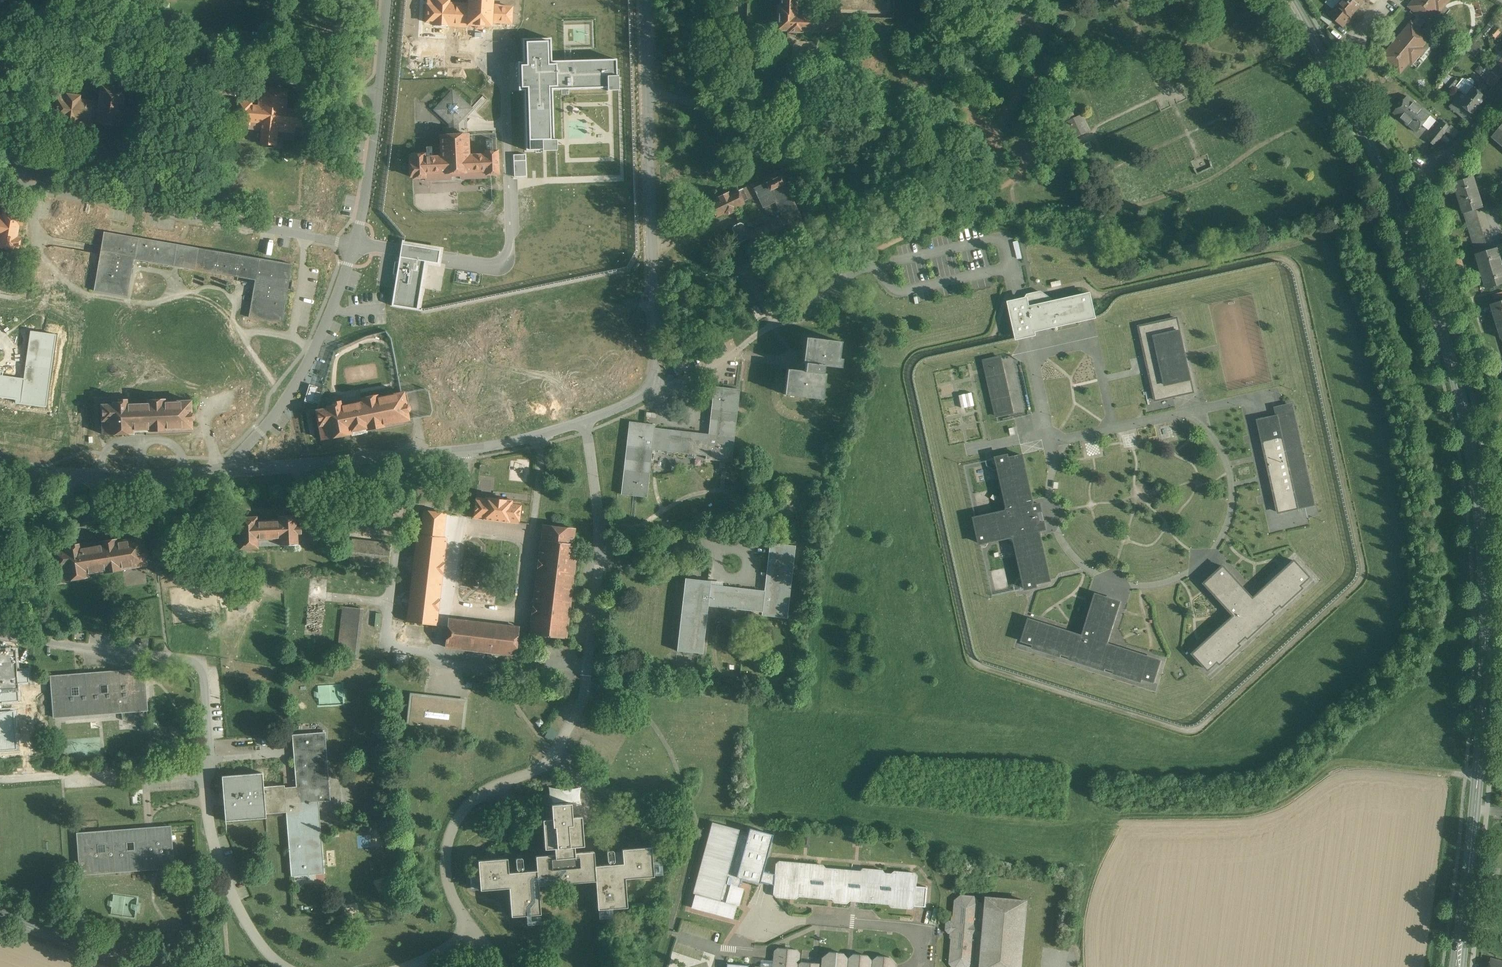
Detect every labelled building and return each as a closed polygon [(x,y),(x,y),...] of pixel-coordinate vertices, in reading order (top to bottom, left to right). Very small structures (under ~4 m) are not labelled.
[(470,3),(452,2),(452,0),(441,0),(432,0),(430,0),(429,22),(438,22),(438,26),(453,26),(453,25),(466,26),(466,23),(475,24),(475,26),(480,26),(480,24),(491,24),(491,19),(511,20),(512,5),(492,4),(492,0),(471,0),(470,3)] [(779,7),(775,7),(774,31),(787,32),(787,33),(798,33),(800,33),(800,32),(844,33),(844,19),(844,16),(797,15),(797,0),(779,0),(779,7)] [(1356,12),(1342,0),(1340,0),(1331,11),(1345,24),(1356,12)] [(1356,12),(1366,0),(1342,0),(1356,12)] [(1410,3),(1430,20),(1447,0),(1412,0),(1410,3)] [(1412,18),(1380,55),(1401,73),(1433,36),(1412,18)] [(816,43),(798,42),(798,33),(787,33),(786,33),(786,46),(792,46),(792,58),(797,58),(798,55),(816,55),(816,43)] [(551,39),(522,39),(523,62),(517,62),(518,91),(524,91),(525,151),(553,150),(552,90),(616,89),(615,60),(551,61),(551,39)] [(1476,40),(1469,49),(1475,55),(1483,46),(1476,40)] [(109,86),(101,85),(99,101),(80,98),(81,96),(69,94),(69,97),(60,95),(57,118),(64,119),(63,122),(77,124),(77,123),(95,125),(95,124),(104,125),(104,128),(112,129),(112,126),(121,127),(120,130),(139,133),(142,106),(123,104),(125,87),(118,86),(118,82),(110,81),(109,86)] [(1474,82),(1466,91),(1481,103),(1488,95),(1474,82)] [(288,91),(262,88),(260,105),(252,104),(252,103),(240,102),(237,125),(249,127),(250,121),(262,123),(260,142),(276,144),(278,130),(292,132),(293,126),(302,127),(304,111),(286,109),(288,91)] [(1475,110),(1481,103),(1466,91),(1460,98),(1475,110)] [(1393,109),(1418,131),(1433,114),(1407,92),(1393,109)] [(469,108),(451,93),(437,109),(451,122),(452,135),(441,135),(442,155),(426,156),(426,152),(414,153),(415,156),(410,156),(411,176),(414,176),(414,178),(424,177),(425,180),(452,178),(452,175),(459,174),(459,178),(485,177),(485,173),(490,172),(497,172),(495,149),(484,150),(484,152),(468,153),(467,133),(457,134),(457,122),(469,108)] [(1081,115),(1071,120),(1068,111),(1062,113),(1065,122),(1066,122),(1074,138),(1088,132),(1081,115)] [(1455,138),(1460,131),(1444,120),(1428,141),(1436,146),(1446,131),(1455,138)] [(1501,139),(1501,121),(1493,131),(1501,139)] [(1089,142),(1079,147),(1081,153),(1092,148),(1089,142)] [(525,155),(513,156),(514,176),(526,176),(525,155)] [(804,224),(782,178),(787,176),(784,168),(729,195),(728,192),(716,198),(717,201),(710,204),(715,217),(725,213),(726,215),(733,212),(734,207),(743,204),(742,200),(745,198),(755,202),(760,199),(764,206),(767,204),(775,220),(747,234),(742,222),(730,228),(738,244),(748,239),(753,249),(804,224)] [(1463,210),(1483,204),(1473,172),(1453,179),(1463,210)] [(0,215),(0,247),(16,250),(16,246),(19,247),(21,238),(18,237),(20,225),(22,225),(24,215),(17,213),(17,210),(10,209),(9,212),(4,211),(3,215),(0,215)] [(136,247),(129,247),(129,261),(150,260),(149,252),(153,252),(152,238),(136,239),(136,247)] [(1501,281),(1501,257),(1498,243),(1475,250),(1486,286),(1501,281)] [(440,250),(401,244),(400,250),(392,305),(418,309),(425,262),(438,264),(440,250)] [(248,317),(282,321),(291,261),(178,246),(176,260),(209,264),(208,272),(253,278),(248,317)] [(93,289),(100,291),(102,281),(108,282),(106,289),(110,290),(113,277),(97,273),(93,289)] [(588,291),(591,302),(601,300),(598,289),(588,291)] [(1049,298),(1039,291),(1027,294),(1024,296),(1032,331),(1093,317),(1088,293),(1050,301),(1049,298)] [(561,305),(561,294),(543,293),(543,304),(561,305)] [(1016,298),(1006,301),(1015,339),(1025,336),(1033,334),(1032,331),(1024,296),(1016,298)] [(1491,301),(1501,336),(1501,297),(1491,301)] [(1177,318),(1139,327),(1155,401),(1193,392),(1177,318)] [(16,399),(15,403),(46,407),(56,335),(31,332),(24,380),(0,376),(0,397),(16,399)] [(841,341),(808,337),(804,371),(790,369),(787,395),(820,399),(824,366),(838,368),(839,358),(841,343),(841,341)] [(1000,357),(984,361),(996,416),(1013,413),(1000,357)] [(309,386),(304,401),(313,404),(317,389),(309,386)] [(655,424),(629,422),(621,494),(647,497),(652,449),(706,455),(705,459),(732,462),(740,389),(714,386),(708,434),(655,428),(655,424)] [(362,400),(339,404),(339,400),(333,401),(334,403),(326,405),(327,409),(316,410),(322,440),(352,435),(351,430),(367,427),(367,430),(386,427),(385,424),(409,420),(407,411),(411,410),(410,405),(406,406),(403,393),(379,397),(378,393),(361,396),(362,400)] [(972,393),(959,394),(960,408),(974,406),(972,393)] [(150,404),(129,405),(129,399),(121,400),(121,402),(115,402),(115,405),(104,406),(105,434),(134,433),(133,430),(150,429),(150,432),(193,428),(193,420),(196,419),(196,413),(192,414),(192,402),(166,403),(166,399),(150,400),(150,404)] [(1314,505),(1294,413),(1293,413),(1291,405),(1281,408),(1282,415),(1283,416),(1277,417),(1277,416),(1258,421),(1278,513),(1314,505)] [(1023,455),(1008,459),(1007,456),(997,458),(1008,509),(1006,511),(975,518),(980,544),(1011,537),(1014,539),(1026,589),(1036,587),(1036,584),(1050,580),(1040,535),(1039,536),(1038,531),(1046,529),(1044,522),(1037,524),(1036,521),(1039,520),(1038,515),(1035,515),(1034,512),(1041,511),(1040,504),(1033,505),(1032,501),(1033,500),(1023,455)] [(507,501),(486,499),(485,501),(476,499),(474,519),(517,523),(519,505),(507,504),(507,501)] [(446,513),(425,510),(422,534),(417,533),(408,622),(437,625),(445,537),(444,537),(446,513)] [(297,517),(279,518),(279,520),(257,521),(257,519),(240,520),(242,550),(261,549),(261,546),(298,544),(297,534),(301,534),(301,526),(297,526),(297,517)] [(574,528),(541,524),(529,635),(566,639),(576,544),(572,544),(574,528)] [(103,546),(80,550),(79,546),(74,547),(74,549),(68,550),(68,552),(58,554),(63,582),(92,577),(92,575),(106,573),(107,575),(126,572),(125,570),(147,566),(146,559),(150,559),(149,550),(145,551),(143,539),(119,543),(118,539),(103,542),(103,546)] [(390,545),(352,540),(349,564),(387,568),(390,545)] [(711,581),(685,578),(677,651),(702,654),(708,606),(762,612),(762,615),(787,618),(795,546),(770,543),(764,591),(710,585),(711,581)] [(1258,597),(1254,600),(1223,566),(1205,583),(1236,617),(1232,620),(1231,619),(1193,654),(1208,670),(1217,661),(1220,664),(1240,645),(1238,643),(1246,636),(1248,638),(1274,614),(1272,612),(1280,605),(1282,607),(1302,588),(1300,586),(1309,577),(1294,561),(1256,596),(1258,597)] [(1096,595),(1082,638),(1078,637),(1078,635),(1029,620),(1022,641),(1034,644),(1033,648),(1060,656),(1060,653),(1071,657),(1070,659),(1104,670),(1105,667),(1115,671),(1114,673),(1140,682),(1142,678),(1154,682),(1160,661),(1111,645),(1110,647),(1106,646),(1120,602),(1096,595)] [(360,609),(344,607),(339,655),(355,657),(360,609)] [(517,627),(450,620),(447,648),(514,655),(517,627)] [(19,701),(18,683),(22,683),(29,682),(28,671),(21,671),(17,671),(15,650),(0,651),(0,702),(19,701)] [(144,670),(51,677),(54,718),(147,711),(144,670)] [(465,701),(412,695),(408,729),(461,735),(465,701)] [(553,740),(558,730),(549,726),(545,736),(553,740)] [(325,732),(292,735),(296,787),(285,787),(284,785),(264,787),(263,773),(222,776),(225,821),(266,818),(266,814),(286,812),(291,876),(324,873),(318,802),(330,801),(325,732)] [(572,803),(566,803),(566,799),(560,799),(561,803),(551,804),(552,819),(542,819),(545,849),(554,848),(555,854),(536,856),(537,870),(522,871),(522,870),(523,869),(523,868),(523,859),(522,858),(521,858),(517,858),(516,858),(516,859),(516,860),(516,869),(517,869),(518,870),(518,872),(509,873),(507,858),(478,860),(480,890),(509,888),(511,916),(541,914),(538,885),(596,881),(598,909),(627,907),(625,878),(654,876),(653,867),(656,867),(657,865),(657,861),(653,862),(651,847),(622,849),(622,852),(614,853),(614,852),(614,851),(613,851),(613,850),(612,850),(608,851),(607,852),(608,861),(608,862),(610,863),(610,864),(595,866),(594,851),(574,853),(574,846),(584,846),(582,824),(583,824),(588,815),(590,805),(587,796),(580,788),(578,790),(576,793),(575,795),(574,797),(573,799),(572,803)] [(738,825),(710,818),(692,890),(694,890),(737,903),(739,904),(743,886),(723,881),(738,825)] [(770,828),(747,822),(734,870),(757,876),(760,867),(770,828)] [(170,827),(78,834),(81,875),(173,868),(170,827)] [(915,873),(895,872),(892,874),(885,874),(883,871),(863,869),(860,871),(825,868),(822,865),(779,862),(776,864),(775,875),(776,877),(776,881),(774,883),(773,894),(776,897),(795,899),(799,896),(832,899),(835,902),(846,903),(849,901),(889,904),(892,907),(911,909),(915,906),(916,895),(914,893),(914,889),(916,888),(916,886),(917,876),(915,873)] [(757,876),(772,880),(774,871),(760,867),(757,876)] [(927,887),(916,886),(916,888),(914,889),(914,893),(916,895),(915,906),(926,907),(927,887)] [(694,890),(690,904),(733,917),(737,903),(694,890)] [(112,895),(112,916),(136,916),(136,895),(112,895)] [(961,896),(957,900),(955,915),(953,918),(952,923),(950,923),(948,925),(947,929),(949,931),(951,932),(951,937),(953,940),(951,964),(953,966),(971,966),(974,965),(982,965),(987,904),(979,904),(974,897),(961,896)] [(988,898),(987,904),(982,965),(982,966),(1020,966),(1026,901),(988,898)] [(569,941),(562,945),(562,952),(567,955),(573,952),(574,944),(576,940),(571,937),(569,941)] [(853,954),(847,959),(842,953),(829,952),(822,958),(822,961),(825,964),(822,966),(819,964),(801,962),(798,965),(795,962),(799,959),(799,953),(796,950),(778,948),(774,951),(773,966),(896,966),(896,965),(890,957),(877,956),(871,961),(866,955),(853,954)] [(1489,957),(1488,966),(1501,966),(1501,959),(1489,957)]
